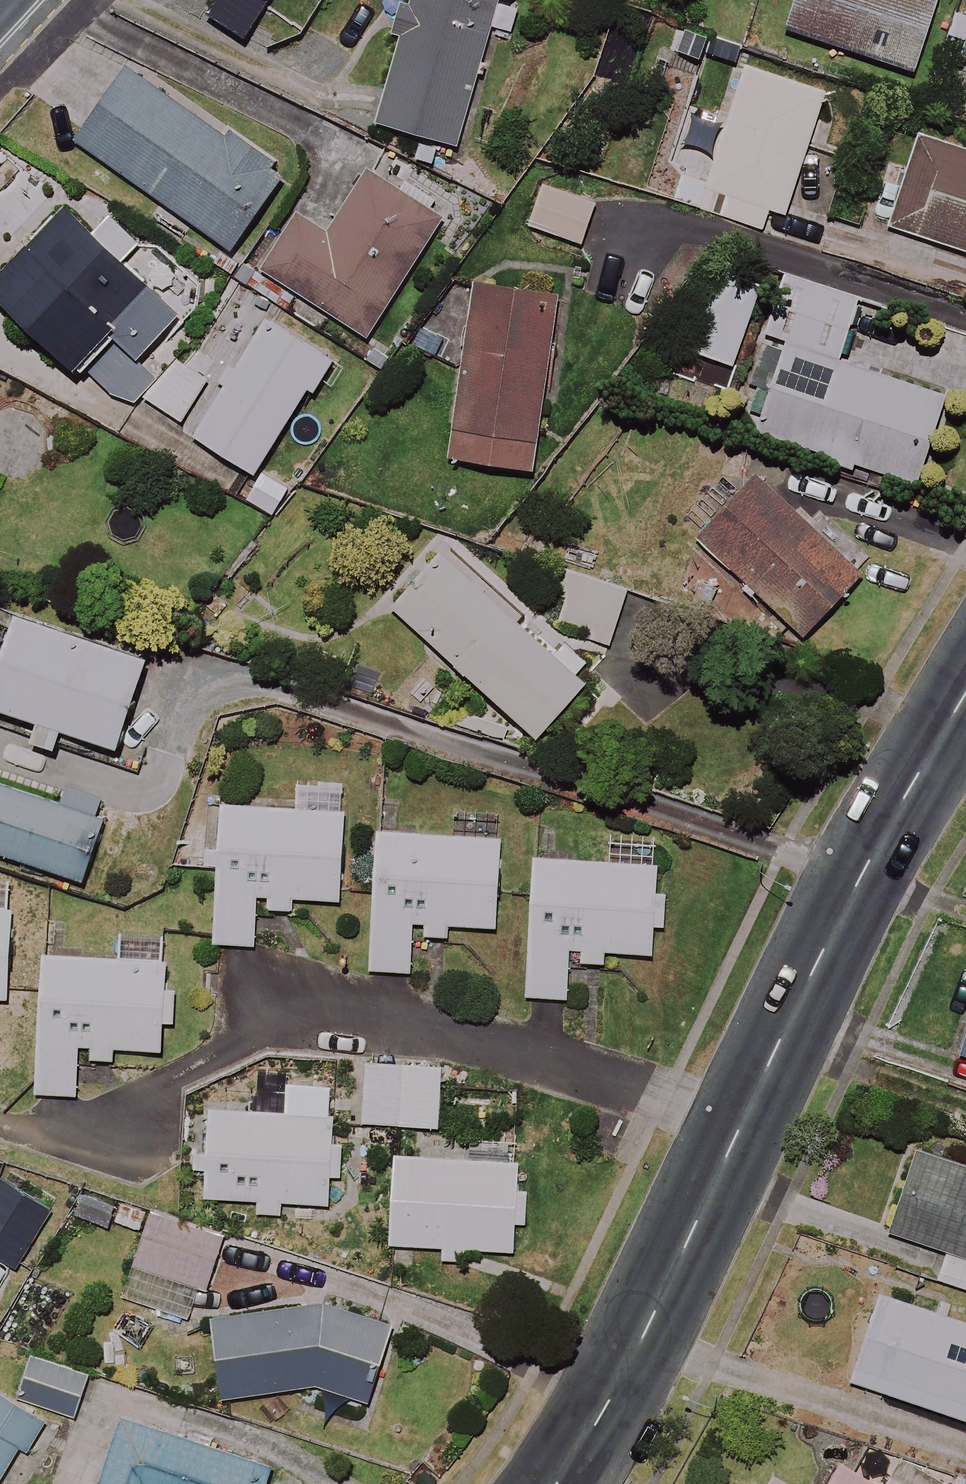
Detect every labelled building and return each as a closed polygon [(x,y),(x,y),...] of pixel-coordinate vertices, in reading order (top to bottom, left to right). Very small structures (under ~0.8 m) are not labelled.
[(470,96),(481,60),(488,63),(506,4),(493,0),(420,0),(381,125),(463,150),(479,99),(470,96)] [(938,0),(798,0),(788,30),(914,72),(938,0)] [(699,211),(762,230),(770,207),(789,213),(827,93),(745,67),(699,211)] [(282,179),(128,73),(78,145),(233,250),(282,179)] [(917,142),(889,231),(965,255),(965,157),(917,142)] [(295,216),(250,289),(314,329),(324,313),(367,340),(441,221),(369,175),(329,238),(295,216)] [(596,204),(543,185),(529,226),(581,245),(596,204)] [(105,394),(142,396),(165,371),(145,352),(168,326),(140,302),(151,289),(123,264),(144,241),(111,212),(93,232),(65,206),(0,279),(0,300),(105,394)] [(762,281),(718,266),(688,352),(732,368),(762,281)] [(781,342),(752,428),(923,488),(954,399),(847,361),(867,302),(797,277),(783,318),(768,312),(760,335),(781,342)] [(559,304),(476,292),(474,299),(466,355),(451,459),(534,471),(559,304)] [(195,437),(256,475),(308,391),(314,394),(333,363),(267,321),(195,437)] [(150,397),(183,423),(212,385),(179,359),(150,397)] [(860,574),(754,480),(699,541),(805,636),(860,574)] [(539,736),(594,675),(449,545),(393,607),(539,736)] [(629,592),(566,570),(547,621),(610,644),(629,592)] [(17,618),(0,674),(0,710),(40,722),(34,743),(57,750),(63,731),(120,749),(148,659),(17,618)] [(0,787),(0,853),(84,881),(104,821),(0,787)] [(255,947),(258,895),(272,896),(272,911),(295,912),(296,901),(339,903),(344,815),(221,808),(214,944),(255,947)] [(502,843),(377,833),(365,972),(410,976),(413,937),(449,940),(450,927),(494,931),(502,843)] [(669,885),(658,884),(659,869),(528,862),(521,1000),(566,1002),(569,952),(580,952),(579,967),(612,969),(613,952),(654,955),(655,926),(666,927),(669,885)] [(4,999),(12,914),(0,913),(0,999),(4,999)] [(94,1047),(94,1059),(118,1060),(119,1048),(161,1050),(166,937),(120,935),(119,959),(42,956),(36,1093),(77,1095),(80,1046),(94,1047)] [(441,1071),(366,1067),(364,1122),(438,1126),(441,1071)] [(205,1185),(178,1184),(176,1216),(211,1218),(212,1200),(339,1208),(343,1152),(328,1151),(332,1089),(288,1086),(286,1115),(210,1110),(205,1185)] [(919,1151),(893,1232),(948,1250),(938,1280),(965,1289),(965,1167),(919,1151)] [(519,1162),(391,1156),(386,1245),(514,1251),(519,1162)] [(0,1180),(0,1258),(16,1267),(51,1211),(0,1180)] [(222,1233),(158,1215),(143,1268),(207,1287),(222,1233)] [(880,1294),(851,1380),(965,1418),(965,1322),(880,1294)] [(391,1328),(351,1307),(210,1319),(216,1390),(322,1389),(365,1404),(391,1328)] [(88,1375),(32,1356),(18,1398),(74,1417),(88,1375)] [(20,1447),(32,1454),(50,1424),(29,1412),(0,1395),(0,1481),(20,1447)] [(124,1417),(101,1483),(266,1483),(272,1467),(124,1417)] [(842,1465),(830,1483),(875,1483),(842,1465)]
